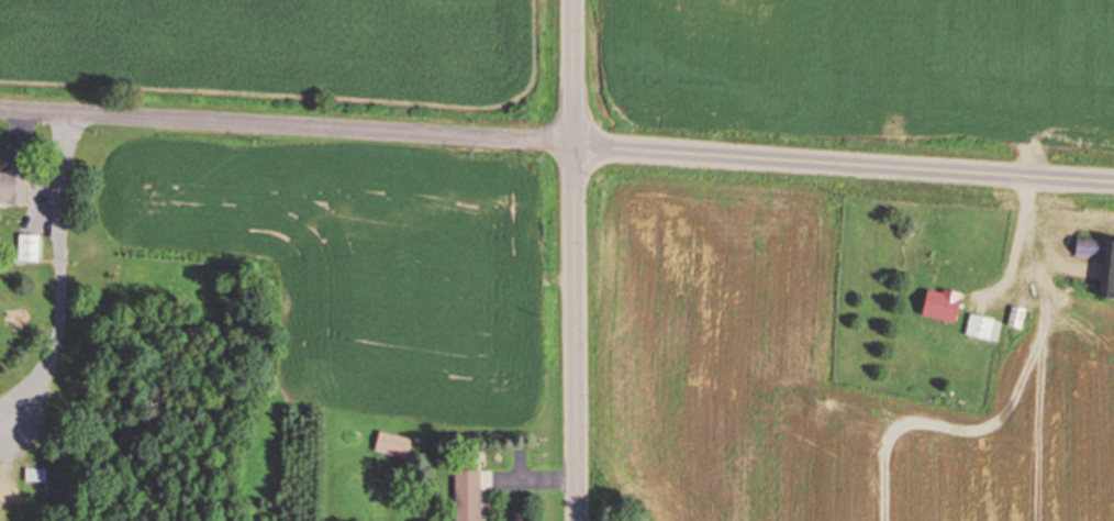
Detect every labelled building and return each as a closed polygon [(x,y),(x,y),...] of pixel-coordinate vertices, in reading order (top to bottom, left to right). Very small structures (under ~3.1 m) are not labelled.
[(25,202),(25,171),(0,170),(0,202),(25,202)] [(36,235),(18,235),(18,260),(36,260),(36,235)] [(1100,257),(1096,298),(1113,300),(1113,241),(1074,238),(1072,255),(1100,257)] [(926,286),(918,313),(951,323),(960,296),(926,286)] [(1008,326),(1020,327),(1022,308),(1010,307),(1008,326)] [(995,342),(1000,321),(969,313),(963,334),(995,342)] [(405,456),(409,438),(377,432),(374,450),(405,456)] [(453,520),(480,520),(480,469),(453,469),(453,520)] [(44,480),(44,470),(26,470),(26,480),(44,480)]
